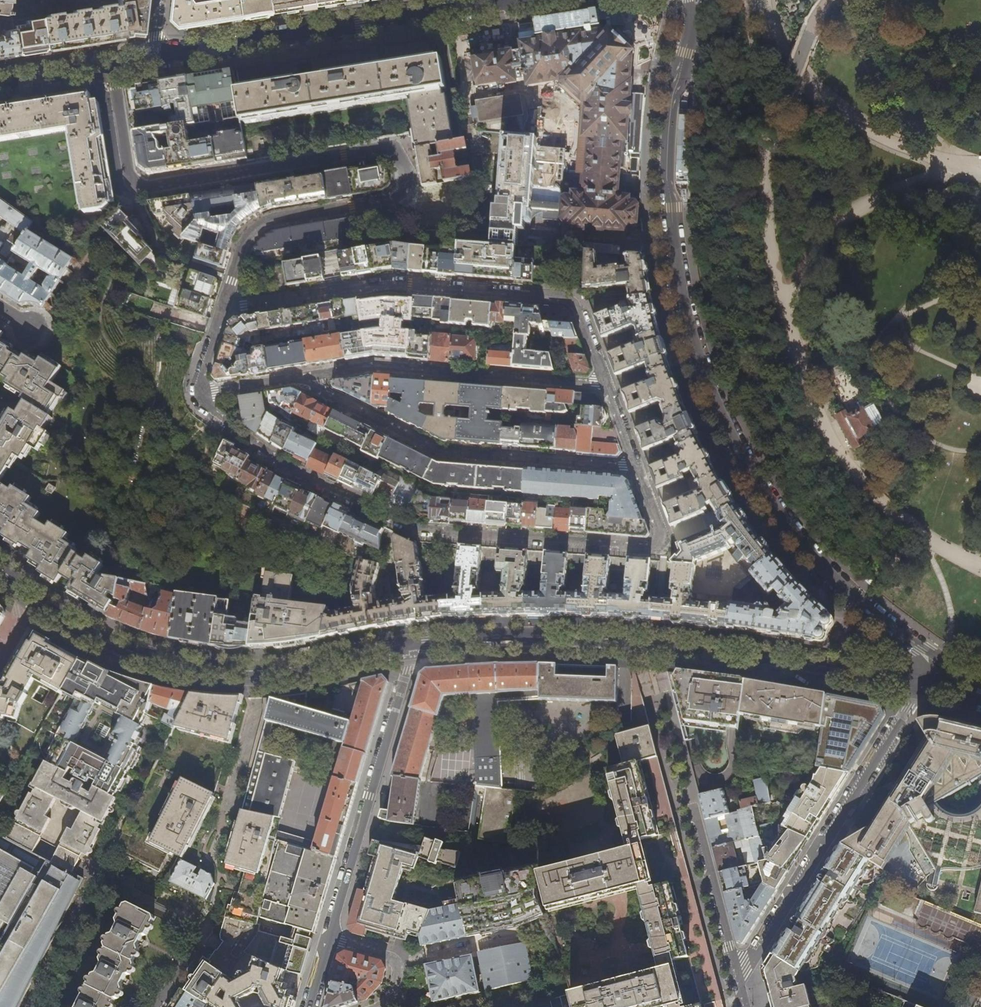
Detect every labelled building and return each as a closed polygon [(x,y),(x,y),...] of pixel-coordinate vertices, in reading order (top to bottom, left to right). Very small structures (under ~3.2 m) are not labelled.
[(10,17),(11,5),(10,4),(10,0),(0,0),(0,16),(10,17)] [(104,6),(112,5),(119,4),(118,0),(115,0),(39,12),(39,16),(47,15),(60,13),(72,11),(86,9),(104,6)] [(119,4),(119,6),(112,7),(112,5),(104,6),(104,8),(86,11),(86,9),(72,11),(73,13),(61,15),(60,13),(47,15),(47,17),(40,19),(42,29),(45,50),(54,49),(82,44),(117,39),(123,38),(123,36),(127,36),(131,35),(137,29),(143,23),(144,15),(146,0),(118,0),(119,4)] [(176,2),(174,20),(183,29),(208,24),(239,20),(248,18),(245,0),(176,0),(176,2)] [(277,0),(245,0),(248,18),(254,17),(260,16),(279,13),(277,0)] [(279,13),(305,9),(324,6),(339,4),(348,2),(361,0),(277,0),(279,13)] [(45,50),(42,29),(28,32),(22,6),(11,5),(10,17),(11,18),(12,22),(13,30),(17,55),(29,53),(45,50)] [(13,30),(6,31),(4,35),(4,37),(0,38),(0,58),(17,55),(13,30)] [(457,244),(457,250),(455,276),(460,276),(464,277),(514,280),(516,260),(517,249),(517,247),(526,247),(529,210),(533,211),(533,208),(563,211),(563,217),(565,220),(572,220),(571,225),(594,227),(594,228),(603,229),(603,228),(626,230),(627,224),(633,225),(636,222),(637,205),(634,202),(628,202),(629,197),(616,196),(617,190),(618,190),(620,167),(625,167),(626,153),(627,153),(627,140),(632,81),(631,81),(633,58),(630,56),(635,52),(622,41),(622,40),(611,30),(607,35),(605,33),(582,36),(524,45),(524,47),(502,51),(502,57),(476,61),(477,66),(471,67),(473,83),(476,85),(479,84),(480,85),(506,81),(507,83),(525,80),(526,87),(565,81),(566,84),(585,102),(588,102),(586,129),(578,129),(576,120),(542,116),(542,107),(523,110),(521,94),(461,104),(484,246),(457,244)] [(232,71),(236,93),(240,118),(241,122),(411,95),(443,89),(447,89),(437,38),(425,40),(355,51),(316,57),(263,66),(243,69),(232,71)] [(453,54),(452,40),(440,41),(441,55),(453,54)] [(703,56),(700,67),(702,68),(707,69),(709,58),(704,57),(703,56)] [(236,93),(232,71),(222,72),(188,78),(196,123),(196,125),(240,118),(236,93)] [(196,123),(188,78),(186,78),(160,82),(165,108),(169,107),(168,103),(186,100),(187,105),(180,106),(183,121),(177,122),(178,126),(187,125),(196,123)] [(165,108),(160,82),(155,83),(140,86),(133,87),(128,94),(130,110),(131,114),(153,110),(153,113),(165,112),(165,108)] [(432,147),(439,146),(451,144),(443,89),(411,95),(420,149),(432,147)] [(81,200),(82,208),(83,208),(84,213),(104,210),(106,210),(107,208),(115,200),(99,103),(92,104),(91,97),(91,94),(80,96),(0,109),(0,142),(70,131),(81,200)] [(549,100),(548,113),(563,113),(563,100),(549,100)] [(217,163),(214,140),(205,142),(204,141),(198,142),(197,143),(190,144),(187,125),(178,126),(163,129),(164,135),(169,134),(172,151),(167,151),(170,171),(182,169),(217,163)] [(170,171),(167,151),(162,152),(160,150),(159,142),(156,140),(156,136),(164,135),(163,129),(133,134),(136,152),(139,169),(148,175),(170,171)] [(33,224),(28,231),(72,258),(75,254),(114,215),(107,208),(106,210),(104,210),(84,213),(83,208),(82,208),(81,200),(70,131),(0,142),(0,200),(33,224)] [(247,159),(242,131),(213,135),(214,140),(217,163),(221,163),(247,159)] [(460,172),(457,170),(455,155),(457,152),(467,150),(466,142),(451,144),(439,146),(441,159),(434,160),(432,147),(420,149),(416,150),(419,168),(422,187),(437,184),(435,172),(443,171),(445,183),(458,181),(472,179),(470,171),(460,172)] [(349,172),(353,195),(359,194),(383,190),(385,189),(387,187),(390,184),(388,170),(383,166),(371,168),(366,169),(357,170),(349,172)] [(353,195),(349,172),(349,171),(336,172),(323,174),(323,177),(327,200),(340,198),(353,195)] [(327,200),(323,177),(293,182),(258,187),(259,198),(262,213),(271,210),(279,208),(327,200)] [(451,214),(457,198),(461,197),(458,181),(445,183),(437,184),(422,187),(425,203),(429,203),(430,207),(438,206),(439,210),(451,214)] [(254,216),(262,213),(259,198),(258,187),(257,185),(223,190),(191,195),(194,209),(197,223),(182,238),(200,243),(205,230),(220,235),(216,248),(229,252),(232,245),(238,234),(246,225),(254,216)] [(946,190),(947,198),(958,196),(956,188),(946,190)] [(182,238),(197,223),(194,209),(191,195),(178,197),(173,198),(168,199),(157,200),(148,202),(155,215),(165,214),(170,219),(167,221),(176,229),(166,238),(173,251),(182,238)] [(0,200),(0,216),(26,235),(28,231),(33,224),(0,200)] [(119,210),(122,207),(118,204),(115,201),(115,200),(107,208),(114,215),(119,210)] [(142,219),(139,213),(135,215),(131,217),(128,219),(119,210),(114,215),(102,227),(151,276),(159,268),(155,259),(160,255),(155,247),(148,232),(142,219)] [(255,251),(256,253),(342,241),(341,237),(345,236),(346,240),(358,238),(355,218),(342,220),(306,225),(293,228),(274,231),(274,234),(266,235),(267,238),(263,239),(258,243),(259,247),(255,247),(255,251)] [(21,305),(26,304),(29,304),(35,305),(39,305),(42,307),(72,258),(28,231),(26,235),(22,241),(15,253),(34,265),(27,278),(7,265),(0,276),(0,292),(16,302),(21,305)] [(15,253),(22,241),(15,236),(3,255),(10,260),(10,259),(12,256),(15,253)] [(227,256),(229,252),(216,248),(201,244),(196,260),(219,267),(223,268),(227,256)] [(640,257),(638,246),(620,250),(620,255),(640,257)] [(394,248),(368,251),(372,273),(387,271),(389,271),(392,270),(394,248)] [(411,250),(394,248),(392,270),(405,272),(409,272),(411,250)] [(411,248),(411,250),(409,272),(409,273),(413,273),(423,274),(426,249),(411,248)] [(440,248),(440,250),(438,275),(443,275),(455,276),(457,250),(440,248)] [(440,250),(426,249),(423,274),(435,275),(438,275),(440,250)] [(368,251),(353,254),(358,276),(363,275),(372,274),(372,273),(368,251)] [(648,278),(645,257),(640,257),(620,255),(621,259),(626,258),(626,267),(621,267),(621,265),(597,267),(596,253),(586,252),(584,287),(583,290),(627,287),(649,284),(648,278)] [(353,254),(338,256),(343,278),(347,278),(358,276),(353,254)] [(338,256),(320,259),(324,281),(330,280),(337,279),(343,278),(338,256)] [(320,259),(304,261),(308,284),(312,283),(319,282),(324,281),(320,259)] [(534,262),(516,260),(514,280),(514,281),(521,282),(532,283),(534,262)] [(308,284),(304,261),(283,265),(287,287),(294,286),(296,286),(303,285),(308,284)] [(212,294),(216,280),(203,275),(193,272),(189,283),(194,285),(191,293),(210,299),(212,294)] [(629,299),(651,296),(650,290),(649,284),(627,287),(628,292),(629,299)] [(210,303),(211,300),(210,299),(191,293),(180,290),(174,307),(206,317),(210,303)] [(409,358),(411,332),(404,331),(405,321),(412,322),(412,317),(414,296),(390,294),(367,298),(363,298),(357,299),(357,301),(353,301),(349,302),(344,303),(347,318),(353,317),(354,320),(361,319),(361,322),(380,319),(383,319),(383,321),(383,327),(384,329),(381,329),(342,335),(346,358),(346,359),(355,358),(357,357),(359,357),(375,355),(380,355),(382,355),(384,355),(409,358)] [(433,319),(435,298),(429,298),(419,297),(414,296),(412,317),(433,319)] [(629,299),(630,302),(631,311),(627,312),(626,305),(594,316),(602,338),(632,328),(636,330),(638,339),(659,332),(655,313),(651,296),(629,299)] [(450,324),(452,301),(449,301),(446,301),(446,299),(441,298),(435,298),(433,319),(441,320),(441,323),(450,324)] [(206,317),(174,307),(155,301),(152,311),(193,325),(192,330),(201,333),(202,327),(206,317)] [(490,322),(491,305),(491,304),(471,303),(452,301),(450,324),(466,325),(467,322),(468,321),(472,321),(473,322),(471,322),(471,326),(489,327),(490,322)] [(347,318),(344,303),(342,303),(336,304),(332,304),(335,324),(341,323),(341,319),(347,318)] [(335,324),(332,304),(327,305),(322,306),(319,306),(322,322),(329,321),(331,332),(336,331),(335,324)] [(504,323),(506,304),(501,304),(496,304),(496,306),(495,306),(491,305),(490,322),(504,323)] [(520,335),(523,305),(519,305),(506,304),(504,323),(504,326),(514,327),(513,334),(515,334),(520,335)] [(529,335),(530,324),(537,325),(537,326),(540,326),(543,325),(542,322),(538,306),(536,306),(523,305),(520,335),(527,335),(529,335)] [(322,322),(319,306),(315,307),(309,308),(306,308),(309,324),(316,323),(317,326),(322,326),(322,322)] [(572,321),(569,312),(566,310),(564,308),(538,306),(542,322),(573,324),(572,321)] [(309,324),(306,308),(303,309),(298,310),(293,310),(296,330),(302,329),(302,325),(309,324)] [(296,330),(293,310),(289,311),(284,312),(280,312),(283,328),(290,327),(290,331),(296,330)] [(283,328),(280,312),(277,313),(272,314),(269,314),(272,330),(278,329),(278,333),(272,333),(274,341),(285,339),(283,328)] [(272,330),(269,314),(260,316),(257,316),(259,332),(266,331),(267,337),(260,338),(261,343),(274,341),(272,333),(272,330)] [(259,332),(257,316),(244,318),(243,319),(241,321),(251,333),(251,335),(253,345),(256,344),(255,337),(260,336),(259,332)] [(251,333),(241,321),(239,318),(238,319),(236,321),(231,324),(229,326),(231,329),(239,338),(244,335),(249,335),(251,335),(251,333)] [(579,340),(578,338),(580,337),(579,334),(577,335),(575,330),(573,324),(542,322),(543,325),(546,337),(562,338),(579,340)] [(246,342),(240,341),(239,338),(231,329),(230,330),(228,331),(226,339),(225,344),(239,349),(243,350),(246,342)] [(27,351),(25,355),(13,348),(15,345),(1,337),(4,332),(0,330),(0,374),(10,380),(7,385),(25,396),(22,401),(26,403),(19,415),(13,411),(4,425),(0,422),(0,481),(15,456),(22,460),(30,446),(38,452),(49,433),(44,430),(52,417),(46,414),(58,395),(61,398),(66,390),(52,381),(62,365),(44,354),(41,359),(27,351)] [(429,359),(431,334),(411,332),(409,358),(419,358),(429,359)] [(663,344),(659,332),(638,339),(640,349),(639,349),(637,345),(608,355),(616,376),(646,365),(649,375),(670,368),(663,344)] [(449,361),(451,336),(431,334),(429,359),(440,360),(444,361),(449,361)] [(554,370),(549,353),(526,351),(527,335),(520,335),(515,334),(513,354),(512,367),(528,368),(530,368),(532,368),(554,370)] [(346,358),(342,335),(305,341),(308,364),(329,361),(346,358)] [(475,360),(477,338),(451,336),(449,361),(455,362),(460,362),(461,359),(475,360)] [(579,340),(562,338),(573,369),(574,372),(585,374),(589,369),(586,361),(585,358),(584,355),(579,340)] [(308,364),(305,341),(291,343),(291,342),(284,343),(285,347),(283,347),(282,344),(280,344),(280,345),(266,347),(270,370),(290,367),(308,364)] [(232,364),(238,359),(243,350),(239,349),(225,344),(222,354),(218,365),(225,367),(227,362),(232,364)] [(270,370),(266,347),(255,349),(253,352),(253,356),(249,357),(252,373),(254,373),(256,372),(270,371),(270,370)] [(252,373),(249,357),(250,352),(243,350),(238,359),(232,364),(233,365),(234,370),(232,370),(231,372),(232,376),(241,375),(248,374),(252,373)] [(512,367),(513,354),(489,352),(488,364),(506,366),(512,367)] [(232,370),(234,370),(233,365),(232,364),(227,362),(225,367),(218,365),(215,375),(219,380),(228,379),(232,378),(232,376),(231,372),(232,370)] [(677,386),(670,368),(649,375),(651,382),(649,383),(648,380),(621,391),(629,414),(658,403),(662,404),(661,407),(663,412),(684,405),(677,386)] [(371,405),(374,376),(370,376),(364,377),(359,378),(334,382),(334,386),(351,395),(353,396),(360,400),(365,402),(371,405)] [(382,376),(374,376),(371,405),(377,408),(380,406),(386,407),(386,410),(387,410),(389,410),(390,398),(390,393),(392,379),(392,377),(385,376),(383,376),(382,376)] [(414,381),(392,379),(390,393),(404,394),(404,401),(402,404),(390,398),(389,410),(389,412),(395,415),(401,418),(409,422),(415,425),(423,429),(427,420),(428,416),(420,413),(420,405),(422,404),(425,404),(426,382),(414,381)] [(440,383),(426,382),(425,404),(436,405),(435,417),(428,416),(427,420),(423,429),(435,435),(440,438),(445,440),(457,441),(458,419),(446,418),(444,415),(445,405),(459,407),(461,385),(440,383)] [(483,386),(461,385),(459,407),(471,408),(470,420),(458,419),(457,441),(478,443),(501,445),(502,428),(502,422),(487,421),(488,409),(503,410),(503,388),(483,386)] [(517,389),(503,388),(503,410),(517,411),(517,408),(530,410),(530,412),(546,414),(548,392),(528,390),(517,389)] [(293,411),(302,395),(302,393),(299,392),(293,389),(285,390),(287,401),(283,408),(291,414),(293,411)] [(287,401),(285,390),(277,392),(272,393),(269,393),(271,404),(276,403),(283,408),(287,401)] [(574,405),(575,392),(572,392),(558,391),(548,390),(548,392),(546,414),(545,419),(550,419),(551,412),(563,414),(568,411),(566,405),(574,405)] [(575,392),(574,405),(582,406),(603,408),(600,399),(597,396),(595,394),(591,394),(586,393),(580,393),(575,392)] [(259,432),(266,417),(264,406),(263,394),(241,398),(244,411),(246,422),(251,427),(255,429),(259,432)] [(310,420),(319,403),(316,402),(302,395),(293,411),(310,420)] [(836,416),(853,447),(864,441),(860,435),(872,428),(883,421),(873,404),(864,397),(836,416)] [(326,428),(335,412),(325,407),(319,403),(310,420),(326,428)] [(694,428),(684,405),(663,412),(665,417),(663,421),(662,419),(635,429),(643,451),(669,442),(670,444),(672,443),(671,439),(674,438),(678,447),(698,438),(694,428)] [(603,408),(582,406),(581,416),(578,416),(577,425),(592,427),(602,428),(603,418),(603,408)] [(355,421),(335,410),(335,412),(326,428),(326,429),(343,437),(345,438),(345,440),(348,441),(349,441),(364,448),(374,430),(355,421)] [(269,412),(266,417),(259,432),(264,437),(271,441),(281,422),(270,414),(270,413),(269,412)] [(295,429),(281,422),(271,441),(277,447),(286,450),(295,432),(295,429)] [(522,424),(522,428),(521,446),(539,448),(556,450),(557,427),(522,424)] [(592,427),(577,425),(575,425),(574,431),(578,436),(576,451),(576,455),(580,455),(582,455),(582,453),(589,453),(616,455),(620,451),(618,446),(590,443),(592,427)] [(569,428),(557,427),(556,450),(574,451),(576,451),(578,436),(574,431),(571,431),(571,429),(569,429),(569,428)] [(515,429),(502,428),(501,445),(507,445),(513,446),(518,446),(521,446),(522,428),(516,428),(515,429)] [(389,438),(390,437),(388,436),(381,432),(374,429),(374,430),(364,448),(362,451),(379,460),(380,458),(389,438)] [(318,444),(295,432),(286,450),(296,455),(309,462),(318,444)] [(324,438),(321,437),(318,444),(309,462),(308,465),(317,469),(326,474),(334,458),(319,450),(324,438)] [(225,467),(234,447),(235,443),(229,440),(225,438),(214,462),(225,467)] [(413,450),(389,438),(380,458),(401,469),(400,470),(404,472),(405,470),(407,471),(407,472),(424,481),(434,461),(415,451),(413,450)] [(708,456),(698,438),(678,447),(681,452),(680,455),(649,467),(657,489),(687,478),(685,474),(691,472),(698,485),(717,473),(708,456)] [(247,461),(250,455),(247,453),(234,447),(225,467),(223,469),(223,470),(240,477),(247,461)] [(336,455),(334,458),(326,474),(327,475),(329,475),(339,481),(349,461),(336,455)] [(260,489),(268,472),(269,471),(264,469),(247,461),(240,477),(239,479),(260,489)] [(363,468),(349,461),(339,481),(346,484),(353,487),(363,468)] [(524,493),(525,470),(500,468),(452,464),(438,463),(434,461),(424,481),(435,486),(449,487),(449,485),(450,485),(450,487),(454,488),(455,486),(458,486),(458,488),(495,491),(495,489),(497,489),(497,491),(501,491),(501,489),(505,489),(505,491),(524,493)] [(381,477),(363,468),(353,487),(356,489),(373,497),(381,477)] [(421,486),(385,469),(383,472),(419,491),(421,486)] [(636,501),(630,484),(629,482),(628,481),(626,479),(624,478),(623,477),(621,477),(553,471),(526,469),(525,470),(524,493),(523,499),(524,499),(538,500),(542,500),(599,505),(599,496),(606,497),(607,500),(608,502),(609,504),(610,505),(611,506),(611,513),(608,518),(643,520),(636,501)] [(276,501),(286,483),(286,482),(286,481),(274,475),(268,472),(260,489),(258,492),(276,501)] [(408,511),(416,496),(418,491),(419,491),(383,472),(381,477),(373,497),(380,501),(407,514),(408,511)] [(709,514),(706,508),(710,505),(718,517),(736,505),(731,498),(729,494),(724,487),(722,484),(717,473),(698,485),(700,488),(700,492),(663,505),(671,527),(709,514)] [(290,512),(300,489),(298,488),(286,482),(286,483),(276,501),(274,505),(286,510),(283,517),(286,519),(290,512)] [(5,531),(2,536),(20,547),(21,545),(26,548),(32,552),(28,559),(38,565),(41,567),(38,572),(45,576),(56,583),(61,575),(73,582),(68,590),(78,596),(80,597),(99,609),(100,608),(107,612),(116,598),(119,578),(104,575),(103,576),(99,573),(104,564),(90,555),(87,559),(76,551),(78,548),(65,540),(70,533),(51,521),(49,526),(37,519),(42,512),(29,504),(33,498),(14,487),(11,491),(0,485),(0,528),(5,531)] [(307,521),(318,498),(314,496),(300,489),(290,512),(304,519),(302,522),(305,524),(307,521)] [(430,516),(432,498),(418,491),(416,496),(408,511),(418,515),(421,517),(421,515),(422,515),(430,516)] [(489,496),(489,503),(487,525),(495,525),(506,526),(507,524),(508,504),(509,500),(506,500),(506,504),(492,503),(493,497),(489,496)] [(324,527),(334,505),(330,503),(318,498),(307,521),(323,529),(324,527)] [(450,500),(432,498),(430,516),(438,516),(449,517),(450,502),(450,500)] [(522,526),(523,504),(524,499),(523,499),(517,498),(517,505),(508,504),(507,524),(513,525),(522,526)] [(542,500),(538,500),(538,505),(536,527),(544,528),(553,529),(554,518),(547,517),(547,509),(541,508),(542,500)] [(470,501),(470,503),(468,523),(477,524),(480,524),(487,525),(489,503),(470,501)] [(470,503),(450,502),(449,517),(449,522),(457,522),(468,523),(470,503)] [(350,513),(351,511),(344,508),(335,504),(334,505),(324,527),(340,534),(350,513)] [(538,505),(523,504),(522,526),(522,527),(528,528),(536,529),(536,527),(538,505)] [(738,548),(743,555),(755,570),(773,555),(764,544),(759,538),(754,531),(750,525),(736,505),(718,517),(724,525),(721,529),(677,545),(680,553),(676,557),(672,562),(674,564),(695,564),(696,558),(728,546),(734,542),(738,548)] [(587,508),(587,510),(586,533),(610,535),(646,538),(648,536),(649,534),(646,525),(645,520),(643,520),(608,518),(605,517),(603,510),(587,508)] [(555,509),(554,518),(553,529),(553,530),(560,531),(571,532),(572,510),(555,509)] [(572,509),(572,510),(571,532),(577,532),(586,533),(587,510),(572,509)] [(357,561),(365,544),(381,552),(382,546),(381,536),(384,529),(380,527),(361,518),(350,513),(340,534),(334,547),(343,552),(342,554),(357,561)] [(358,561),(352,586),(352,588),(352,589),(354,596),(355,596),(358,609),(337,613),(336,613),(329,612),(323,639),(330,637),(366,629),(396,624),(409,622),(421,621),(443,618),(442,597),(426,599),(423,583),(424,583),(417,542),(397,533),(394,539),(394,540),(402,587),(404,587),(406,598),(403,600),(392,602),(378,604),(375,590),(381,565),(358,561)] [(486,616),(484,594),(475,595),(476,590),(478,590),(482,547),(459,545),(455,596),(442,597),(443,618),(464,617),(486,616)] [(696,558),(695,564),(691,598),(703,599),(703,604),(716,606),(716,601),(731,603),(733,588),(747,576),(737,563),(743,555),(738,548),(731,556),(727,550),(729,548),(728,546),(696,558)] [(527,615),(527,593),(521,593),(521,587),(525,587),(528,551),(499,549),(497,571),(503,572),(502,594),(484,594),(486,616),(506,615),(527,615)] [(569,616),(569,593),(562,592),(562,587),(565,587),(568,554),(545,552),(543,593),(527,593),(527,615),(548,615),(569,616)] [(802,588),(793,578),(773,555),(755,570),(750,574),(753,577),(769,596),(773,593),(779,599),(779,598),(787,606),(778,614),(769,613),(769,607),(766,607),(766,608),(764,607),(762,605),(758,604),(755,606),(731,603),(730,608),(728,629),(763,634),(788,638),(820,643),(822,643),(824,642),(825,641),(826,639),(827,638),(827,635),(830,628),(831,628),(832,627),(833,625),(834,624),(834,620),(833,619),(831,617),(817,604),(802,588)] [(610,617),(611,595),(604,594),(604,589),(607,589),(610,557),(587,556),(584,593),(569,593),(569,616),(589,616),(610,617)] [(652,620),(653,599),(645,598),(646,592),(649,592),(650,560),(628,559),(625,596),(611,595),(610,617),(631,619),(652,620)] [(695,564),(674,564),(671,591),(674,591),(673,601),(666,600),(664,621),(693,625),(705,626),(728,629),(730,608),(716,606),(703,604),(691,603),(691,598),(695,564)] [(323,639),(329,612),(334,594),(292,589),(294,576),(267,572),(263,603),(256,602),(256,603),(254,617),(261,618),(260,623),(253,625),(250,648),(263,648),(279,646),(291,645),(303,643),(323,639)] [(868,573),(863,578),(871,586),(876,580),(868,573)] [(753,577),(750,574),(747,576),(733,588),(739,589),(753,577)] [(141,630),(146,609),(127,601),(129,589),(149,597),(146,585),(119,578),(116,598),(107,612),(105,616),(123,623),(130,626),(141,630)] [(170,639),(177,592),(177,589),(147,582),(146,585),(149,597),(146,609),(141,630),(156,635),(166,638),(170,639)] [(195,644),(212,646),(219,600),(219,598),(177,592),(170,639),(177,641),(186,642),(195,644)] [(664,621),(666,600),(660,599),(653,599),(652,620),(658,621),(664,621)] [(250,648),(253,625),(254,617),(256,603),(219,600),(212,646),(219,647),(224,648),(229,648),(235,648),(239,648),(250,648)] [(18,720),(40,734),(82,660),(48,642),(30,632),(21,649),(23,649),(17,659),(20,660),(6,686),(1,685),(0,685),(0,716),(18,720)] [(82,660),(40,734),(39,736),(29,753),(47,763),(117,798),(135,808),(175,728),(168,725),(167,726),(162,724),(163,722),(148,715),(149,711),(151,703),(155,686),(146,684),(130,680),(95,666),(85,661),(82,660)] [(428,750),(444,696),(470,695),(475,785),(485,786),(479,840),(509,844),(515,789),(502,787),(497,702),(539,700),(617,703),(617,667),(550,664),(530,664),(510,664),(499,665),(468,667),(427,670),(421,675),(392,776),(394,777),(392,794),(390,811),(382,810),(379,819),(389,821),(414,825),(419,779),(428,750)] [(740,715),(746,681),(736,680),(719,678),(667,672),(672,691),(681,726),(738,733),(740,715)] [(258,752),(265,754),(273,723),(345,744),(317,846),(278,835),(276,842),(337,859),(347,823),(379,715),(388,682),(383,677),(363,681),(352,722),(344,719),(345,713),(333,710),(331,716),(306,709),(307,704),(307,693),(290,696),(272,697),(258,752)] [(822,728),(827,695),(826,695),(810,692),(784,688),(754,683),(746,681),(740,715),(754,717),(760,727),(797,734),(807,725),(822,728)] [(175,728),(191,694),(186,693),(172,691),(160,688),(155,686),(151,703),(171,711),(169,716),(166,714),(164,718),(154,714),(154,713),(149,711),(148,715),(163,722),(162,724),(167,726),(168,725),(175,728)] [(229,741),(241,698),(224,698),(216,697),(210,696),(191,694),(175,728),(229,741)] [(849,773),(885,715),(883,710),(881,705),(853,700),(827,695),(822,728),(816,766),(822,767),(849,773)] [(917,891),(915,897),(925,901),(968,919),(971,911),(980,914),(980,728),(952,721),(943,719),(936,717),(932,716),(928,716),(923,717),(920,719),(918,720),(917,722),(927,738),(923,745),(874,825),(841,844),(857,854),(868,861),(889,874),(917,891)] [(624,768),(638,763),(653,759),(658,757),(650,727),(645,729),(617,737),(624,768)] [(670,804),(658,757),(653,759),(638,763),(658,836),(641,841),(642,848),(651,884),(653,890),(669,886),(690,880),(670,804)] [(41,836),(49,820),(47,818),(49,813),(57,799),(70,805),(82,812),(75,827),(72,832),(70,831),(62,847),(61,850),(53,864),(72,873),(76,864),(80,857),(81,855),(87,858),(117,798),(47,763),(8,840),(32,852),(39,839),(41,836)] [(630,851),(642,848),(641,841),(658,836),(638,763),(624,768),(609,772),(615,795),(613,796),(615,803),(617,803),(622,822),(620,823),(622,831),(625,832),(630,851)] [(834,797),(849,773),(822,767),(806,793),(801,790),(784,817),(786,818),(782,827),(808,838),(809,839),(812,834),(834,797)] [(752,807),(770,801),(765,778),(754,781),(756,796),(740,801),(740,803),(737,803),(738,811),(740,810),(752,807)] [(116,848),(161,870),(169,852),(183,859),(215,794),(182,779),(151,843),(125,830),(116,848)] [(730,813),(724,789),(699,795),(702,807),(705,819),(717,816),(730,813)] [(737,841),(760,835),(757,827),(752,807),(740,810),(740,813),(718,819),(717,816),(705,819),(707,824),(713,848),(733,843),(737,841)] [(225,917),(258,925),(258,924),(259,918),(276,842),(278,835),(281,819),(242,810),(227,865),(246,870),(241,886),(239,893),(235,892),(231,905),(229,905),(225,917)] [(803,847),(808,838),(782,827),(773,822),(757,827),(760,835),(766,860),(756,862),(719,872),(725,893),(743,889),(757,885),(764,883),(777,890),(786,875),(789,871),(788,871),(803,847)] [(737,859),(733,843),(713,848),(716,859),(719,872),(756,862),(766,860),(760,835),(737,841),(737,844),(740,843),(741,846),(745,845),(746,848),(742,849),(744,858),(737,859)] [(3,929),(5,923),(9,925),(0,942),(0,1006),(19,1006),(82,879),(72,873),(53,864),(32,852),(8,840),(0,836),(0,927),(3,929)] [(468,937),(460,899),(444,902),(445,907),(431,909),(394,899),(403,865),(415,869),(419,858),(437,863),(438,861),(443,863),(442,863),(457,868),(461,852),(446,850),(446,851),(441,850),(443,844),(425,838),(422,847),(382,841),(382,843),(373,840),(369,855),(377,858),(372,875),(368,891),(359,889),(353,909),(348,926),(352,933),(365,937),(367,930),(391,936),(394,937),(401,939),(406,941),(408,935),(409,931),(419,934),(420,935),(423,946),(468,937)] [(259,918),(315,934),(321,913),(326,896),(337,859),(276,842),(259,918)] [(783,940),(781,943),(775,953),(774,955),(800,973),(868,861),(857,854),(841,844),(807,900),(792,924),(782,940),(783,940)] [(651,884),(642,848),(630,851),(540,875),(548,910),(623,891),(639,887),(641,893),(647,891),(645,885),(651,884)] [(213,889),(215,885),(212,876),(199,869),(183,861),(172,882),(207,901),(213,889)] [(460,899),(468,937),(522,926),(529,923),(544,917),(537,896),(538,867),(457,882),(460,899)] [(701,922),(690,880),(669,886),(685,940),(691,965),(701,1001),(703,1006),(723,1006),(701,922)] [(744,944),(777,890),(764,883),(757,885),(761,888),(752,902),(750,900),(749,899),(745,900),(743,889),(725,893),(731,917),(738,943),(741,943),(744,944)] [(666,964),(668,970),(691,965),(685,940),(669,886),(653,890),(651,884),(645,885),(647,891),(641,893),(646,914),(645,916),(646,923),(649,924),(654,943),(652,945),(653,948),(653,950),(656,951),(660,965),(666,964)] [(169,910),(155,903),(163,889),(158,887),(152,897),(133,889),(126,902),(129,903),(154,915),(179,928),(182,920),(168,913),(169,910)] [(623,891),(548,910),(572,995),(594,989),(668,970),(666,964),(660,965),(656,951),(653,950),(653,948),(652,945),(654,943),(649,924),(646,923),(645,916),(646,914),(641,893),(639,887),(623,891)] [(980,959),(980,925),(968,919),(925,901),(915,924),(915,926),(916,927),(917,929),(920,931),(921,931),(927,929),(927,930),(930,934),(931,935),(932,935),(936,936),(938,935),(939,935),(940,935),(941,938),(942,939),(943,940),(944,941),(947,941),(949,941),(951,939),(952,938),(966,944),(966,946),(966,947),(967,948),(969,951),(970,951),(970,953),(969,955),(969,956),(970,959),(972,961),(973,962),(980,962),(980,959)] [(154,915),(129,903),(77,1006),(108,1006),(122,979),(141,941),(154,915)] [(255,935),(258,925),(225,917),(220,935),(221,939),(222,941),(215,951),(206,964),(195,981),(187,992),(207,1005),(208,1003),(226,977),(243,953),(255,935)] [(260,924),(258,924),(258,925),(255,935),(243,953),(255,958),(263,962),(270,965),(285,971),(294,974),(302,976),(310,952),(295,948),(297,942),(259,931),(260,924)] [(437,964),(426,966),(435,1002),(480,991),(530,980),(522,946),(508,949),(484,954),(480,955),(482,965),(473,967),(471,956),(437,964)] [(382,983),(385,969),(381,962),(346,952),(340,956),(336,968),(332,982),(347,985),(354,987),(355,992),(359,1002),(366,1000),(372,993),(378,987),(382,983)] [(768,972),(768,973),(776,1006),(809,1006),(804,989),(794,992),(793,988),(794,987),(795,985),(794,982),(800,973),(774,955),(771,959),(768,964),(765,969),(768,972)] [(296,998),(290,997),(291,991),(286,989),(287,984),(282,982),(285,971),(270,965),(269,971),(261,969),(263,962),(255,958),(250,971),(246,973),(240,974),(234,982),(226,977),(208,1003),(214,1006),(242,1006),(241,1006),(240,1005),(241,1000),(243,1001),(254,994),(255,991),(257,991),(257,988),(261,990),(261,991),(262,993),(261,996),(267,1006),(293,1006),(296,998)] [(677,1006),(701,1001),(691,965),(668,970),(594,989),(572,995),(575,1006),(675,1006),(677,1006)] [(355,992),(348,995),(347,985),(332,982),(329,991),(325,1006),(346,1006),(359,1002),(355,992)] [(207,1005),(187,992),(181,988),(177,994),(170,1006),(169,1006),(206,1006),(207,1005)] [(572,995),(550,1001),(552,1006),(575,1006),(572,995)]
